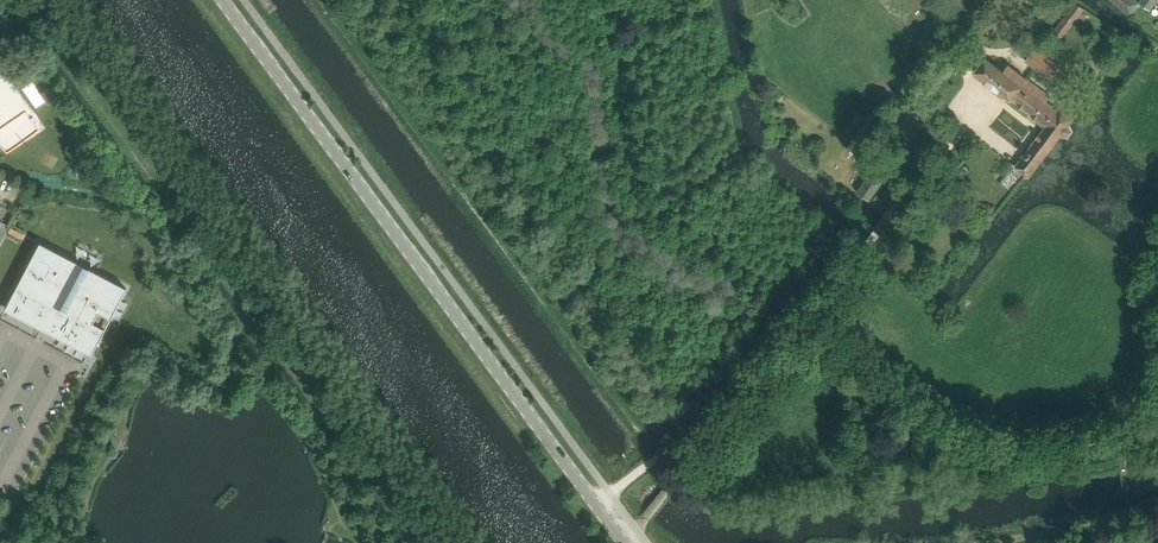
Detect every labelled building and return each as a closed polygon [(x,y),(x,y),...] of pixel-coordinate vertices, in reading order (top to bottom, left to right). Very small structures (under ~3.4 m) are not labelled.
[(1121,7),(1131,14),(1132,12),(1140,2),(1139,2),(1137,0),(1113,0),(1121,7)] [(1140,2),(1150,9),(1157,0),(1141,0),(1140,2)] [(1085,8),(1076,2),(1073,7),(1072,6),(1053,31),(1062,38),(1085,8)] [(1026,60),(1037,68),(1050,78),(1060,66),(1047,55),(1051,50),(1041,41),(1034,49),(1026,60)] [(976,71),(1011,99),(1027,78),(1008,64),(1003,71),(986,58),(976,71)] [(1013,98),(1047,126),(1060,135),(1062,133),(1065,136),(1071,129),(1067,126),(1073,118),(1058,106),(1056,109),(1046,102),(1051,96),(1027,78),(1011,99),(1012,99),(1013,98)] [(40,93),(48,103),(56,97),(49,86),(40,93)] [(1036,167),(1060,135),(1047,126),(1016,165),(1029,176),(1036,167)] [(888,154),(884,159),(894,166),(897,161),(888,154)] [(889,172),(879,166),(877,164),(876,166),(871,163),(862,175),(867,179),(858,191),(869,199),(889,172)] [(881,217),(874,228),(880,232),(884,235),(891,224),(888,222),(881,217)] [(0,221),(0,244),(9,226),(0,221)] [(91,354),(126,288),(39,242),(26,267),(28,268),(7,307),(49,329),(48,331),(91,354)]
